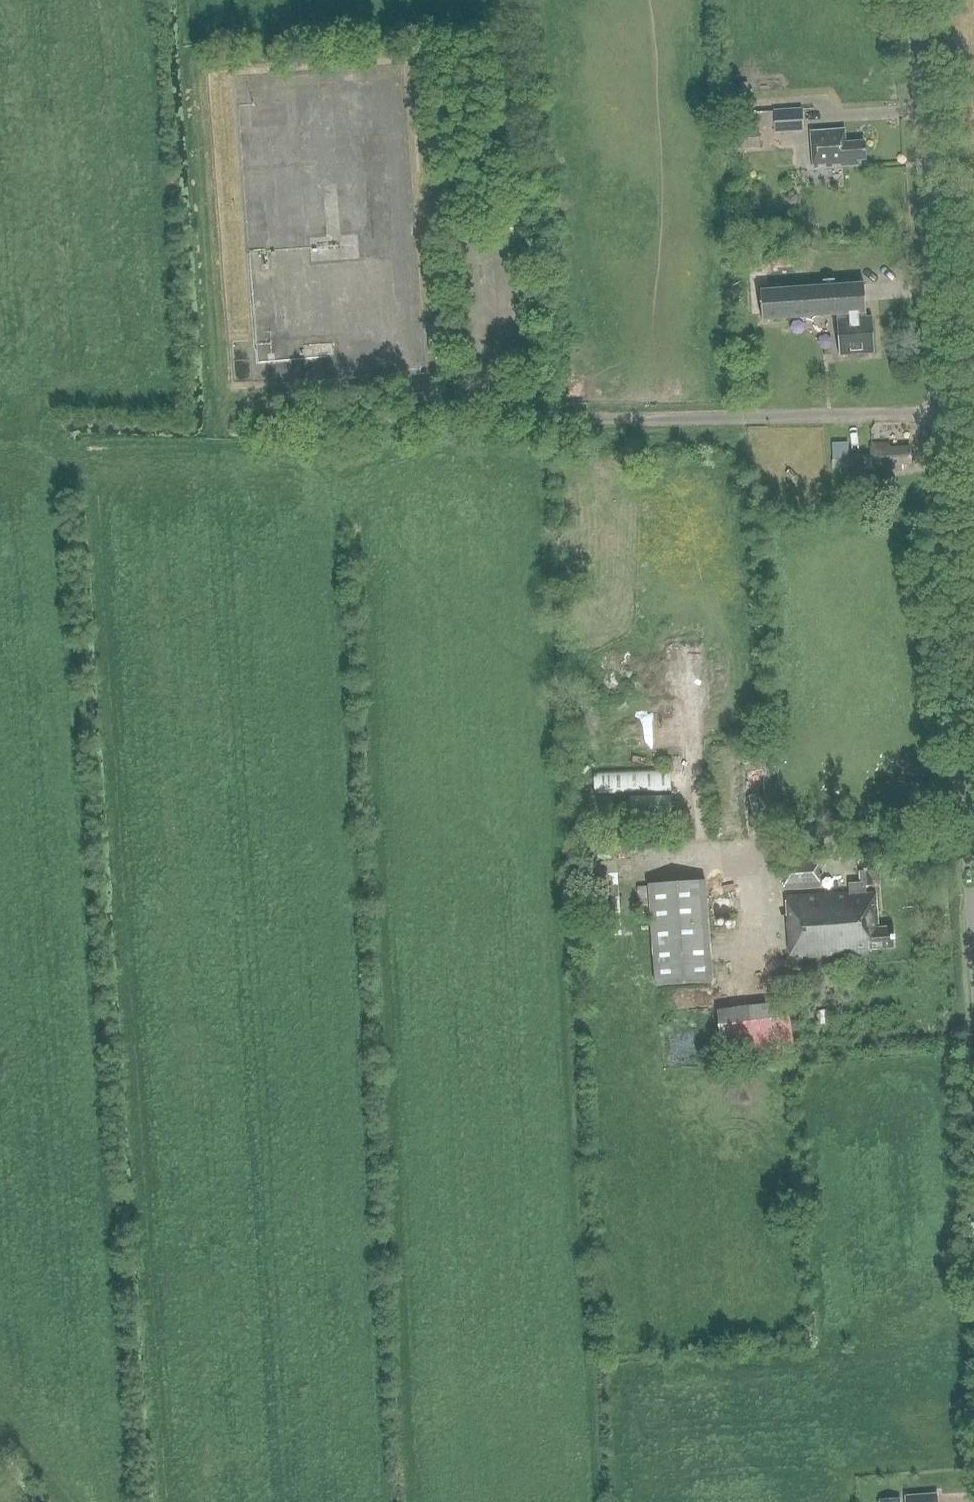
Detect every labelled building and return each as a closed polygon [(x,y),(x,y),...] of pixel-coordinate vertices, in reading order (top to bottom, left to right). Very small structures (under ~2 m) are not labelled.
[(741,83),(741,91),(749,91),(749,82),(741,83)] [(804,127),(803,107),(775,108),(776,128),(804,127)] [(759,128),(734,128),(734,149),(759,149),(759,128)] [(846,142),(845,128),(809,131),(812,170),(858,167),(858,162),(866,161),(865,141),(846,142)] [(837,317),(866,315),(864,283),(835,285),(835,279),(823,280),(824,286),(760,290),(762,320),(836,315),(837,317)] [(866,318),(866,315),(837,317),(839,355),(874,353),(872,317),(866,318)] [(873,455),(863,455),(863,471),(874,471),(874,472),(903,470),(902,464),(910,464),(909,448),(889,449),(889,445),(872,446),(873,455)] [(846,459),(839,460),(839,469),(853,469),(853,459),(846,459)] [(598,792),(673,790),(673,770),(597,772),(598,792)] [(631,819),(670,819),(670,794),(630,795),(631,819)] [(621,935),(617,860),(584,862),(589,936),(621,935)] [(818,888),(817,862),(784,864),(785,890),(818,888)] [(895,950),(893,928),(877,929),(875,892),(866,893),(865,887),(873,886),(872,872),(868,872),(868,870),(860,870),(861,873),(858,873),(859,883),(846,884),(847,894),(786,898),(790,963),(867,958),(866,952),(895,950)] [(710,981),(705,880),(648,883),(649,886),(650,918),(654,984),(710,981)] [(649,886),(637,886),(638,919),(650,918),(649,886)] [(793,1055),(787,1002),(717,1010),(723,1062),(793,1055)]
